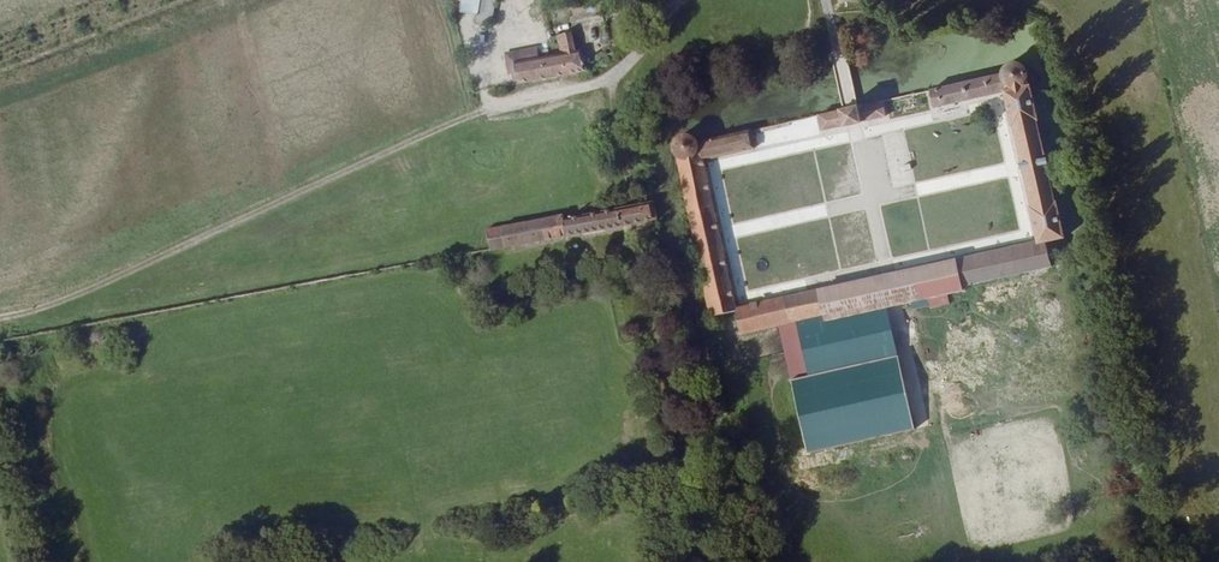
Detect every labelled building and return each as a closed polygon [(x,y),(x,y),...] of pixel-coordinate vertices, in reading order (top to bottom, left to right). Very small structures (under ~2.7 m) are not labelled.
[(494,0),(471,0),(466,23),(489,28),(494,0)] [(487,42),(485,32),(467,36),(469,46),(487,42)] [(586,75),(586,74),(582,55),(577,55),(573,34),(557,37),(562,59),(540,64),(513,69),(512,70),(516,90),(586,75)] [(509,54),(513,69),(540,64),(537,49),(509,54)] [(1034,241),(1043,238),(1063,234),(1054,199),(1051,198),(1033,119),(1036,117),(1028,81),(1024,81),(1023,77),(1024,75),(1025,71),(1024,66),(1021,62),(1017,59),(1012,58),(1006,59),(1002,62),(1000,66),(998,70),(924,86),(928,103),(939,104),(1001,89),(1008,123),(1012,122),(1031,203),(1027,205),(1033,237),(1034,241)] [(886,117),(881,98),(855,104),(846,106),(851,125),(886,117)] [(851,125),(846,106),(816,114),(820,133),(851,125)] [(881,135),(894,188),(914,184),(902,130),(881,135)] [(751,149),(747,132),(698,142),(696,140),(695,138),(693,137),(691,136),(688,136),(686,136),(684,136),(681,137),(680,138),(678,139),(676,141),(675,143),(674,145),(674,147),(673,149),(674,152),(674,154),(675,156),(677,158),(678,159),(680,160),(714,315),(736,310),(703,160),(751,149)] [(659,220),(658,212),(651,214),(650,211),(626,216),(620,217),(610,219),(612,230),(615,229),(659,220)] [(488,253),(612,230),(610,219),(609,214),(596,217),(559,224),(558,220),(484,234),(488,253)] [(1034,241),(1033,237),(883,271),(890,303),(961,287),(960,283),(1049,264),(1043,238),(1034,241)] [(890,303),(883,271),(738,306),(744,332),(796,319),(824,313),(825,319),(885,304),(890,303)] [(824,313),(796,319),(808,374),(897,355),(885,304),(825,319),(824,313)] [(913,430),(898,360),(792,383),(808,453),(913,430)]
